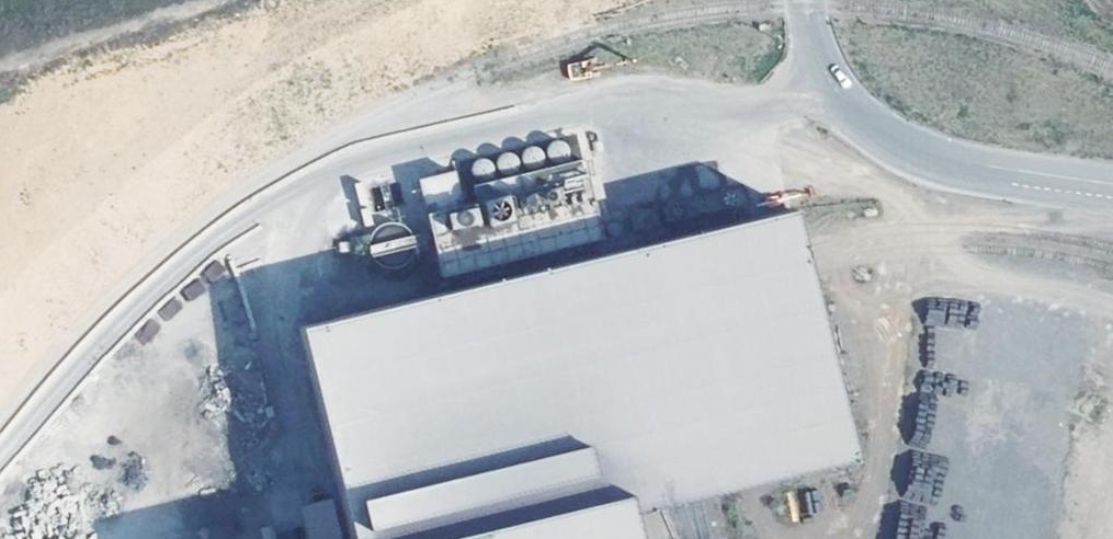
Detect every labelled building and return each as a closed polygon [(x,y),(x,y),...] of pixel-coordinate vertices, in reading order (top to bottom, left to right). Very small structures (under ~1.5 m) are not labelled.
[(476,180),(582,158),(578,139),(472,161),(476,180)] [(439,231),(430,190),(391,198),(414,298),(576,261),(563,205),(439,231)] [(606,536),(828,485),(770,237),(274,350),(318,538),(606,538),(606,536)]
